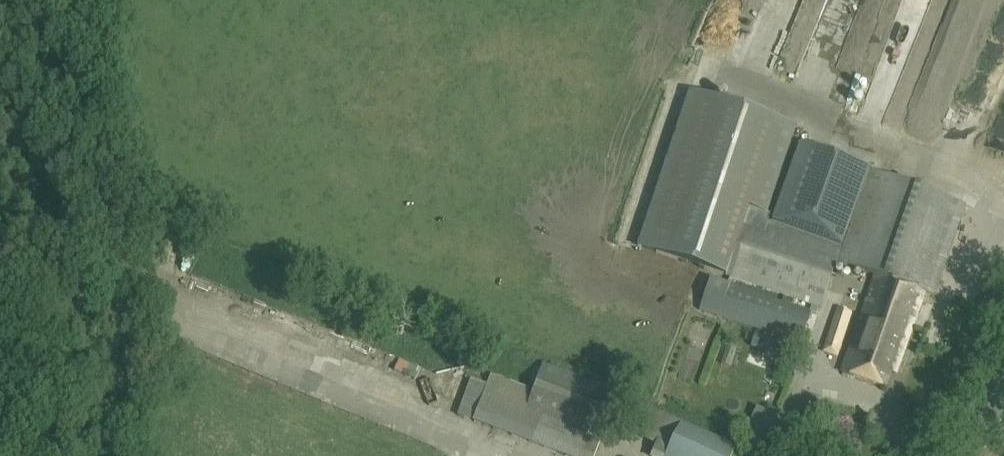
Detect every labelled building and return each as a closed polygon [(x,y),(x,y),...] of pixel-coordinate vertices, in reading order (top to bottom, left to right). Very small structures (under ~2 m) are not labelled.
[(874,13),(846,0),(840,0),(825,32),(858,47),(874,13)] [(922,34),(935,0),(911,0),(901,27),(922,34)] [(814,57),(815,81),(840,79),(838,55),(814,57)] [(953,103),(960,88),(940,78),(933,93),(953,103)] [(796,127),(690,92),(638,247),(730,277),(730,276),(750,219),(762,223),(796,127)] [(928,102),(918,125),(937,133),(947,109),(928,102)] [(750,219),(730,276),(820,308),(836,261),(874,274),(873,279),(842,371),(886,386),(893,366),(898,368),(924,292),(934,295),(967,203),(827,154),(798,236),(762,223),(750,219)] [(184,285),(198,287),(200,272),(186,270),(184,285)] [(798,343),(809,310),(711,277),(700,310),(798,343)] [(837,355),(851,313),(838,308),(824,350),(837,355)] [(754,332),(749,346),(780,357),(785,342),(754,332)] [(533,391),(491,376),(487,385),(471,379),(457,416),(564,455),(594,455),(599,441),(586,437),(605,386),(544,363),(533,391)] [(657,455),(731,455),(736,446),(683,422),(643,403),(630,433),(656,445),(652,454),(657,455)]
